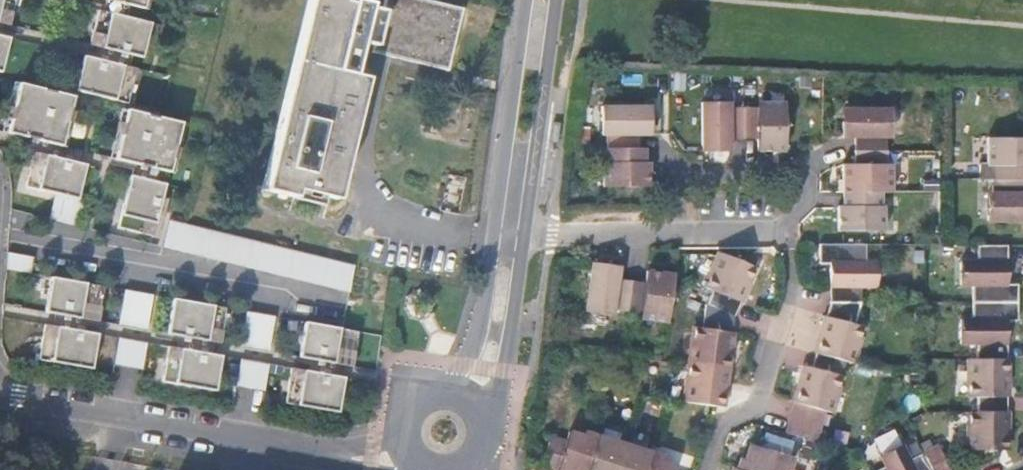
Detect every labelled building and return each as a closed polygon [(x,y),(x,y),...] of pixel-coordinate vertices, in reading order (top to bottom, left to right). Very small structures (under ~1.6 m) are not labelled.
[(9,24),(15,0),(0,0),(0,22),(9,24)] [(263,188),(294,196),(296,189),(336,198),(364,78),(351,75),(359,41),(373,44),(371,50),(447,70),(462,9),(426,0),(384,0),(381,11),(368,7),(369,4),(354,0),(308,0),(263,188)] [(142,56),(150,23),(99,11),(91,43),(142,56)] [(0,36),(0,72),(1,72),(9,38),(0,36)] [(135,69),(83,57),(75,90),(128,102),(135,69)] [(19,84),(7,133),(61,146),(73,97),(19,84)] [(700,104),(700,152),(727,152),(727,140),(755,140),(755,152),(782,153),(783,104),(769,104),(769,109),(713,108),(713,104),(700,104)] [(601,163),(601,187),(645,187),(645,164),(641,163),(642,149),(636,149),(635,135),(647,135),(647,108),(599,109),(599,135),(604,136),(604,163),(601,163)] [(180,124),(126,111),(115,159),(169,172),(180,124)] [(836,207),(836,231),(881,231),(881,208),(878,208),(878,193),(889,193),(889,180),(884,180),(884,124),(888,124),(888,111),(840,111),(840,138),(852,138),(852,165),(840,166),(841,207),(836,207)] [(985,222),(1022,222),(1022,195),(1021,195),(1021,166),(1022,166),(1022,139),(985,139),(985,167),(990,167),(990,209),(985,209),(985,222)] [(25,187),(55,194),(77,200),(85,165),(34,152),(25,187)] [(130,177),(118,227),(152,236),(164,185),(130,177)] [(77,200),(55,194),(49,219),(76,226),(82,201),(77,200)] [(353,266),(169,221),(163,247),(349,292),(353,266)] [(863,246),(817,246),(817,263),(833,263),(834,270),(822,271),(822,302),(814,329),(820,331),(809,369),(802,367),(799,380),(805,381),(798,405),(792,404),(784,434),(813,443),(822,411),(829,413),(843,361),(850,363),(860,327),(852,325),(858,303),(859,287),(874,288),(875,263),(863,263),(863,246)] [(1006,247),(975,248),(975,261),(958,261),(958,285),(969,285),(970,318),(958,318),(958,340),(975,340),(975,355),(968,354),(968,393),(975,393),(975,414),(968,414),(967,452),(1000,452),(1000,430),(1007,429),(1007,380),(999,380),(999,355),(1007,355),(1006,318),(1016,318),(1017,285),(1006,285),(1006,247)] [(693,328),(682,405),(715,408),(718,384),(724,385),(727,368),(721,367),(723,345),(729,346),(733,317),(744,291),(738,289),(748,267),(717,255),(703,289),(710,292),(703,306),(701,329),(693,328)] [(640,319),(665,323),(671,282),(658,280),(659,273),(644,271),(642,283),(616,279),(617,267),(590,263),(583,312),(610,316),(611,311),(641,315),(640,319)] [(45,312),(98,321),(104,287),(51,278),(45,312)] [(124,290),(118,325),(146,329),(152,295),(124,290)] [(167,334),(220,343),(226,308),(173,300),(167,334)] [(247,311),(240,346),(268,351),(274,316),(247,311)] [(305,323),(299,356),(351,365),(357,332),(305,323)] [(91,368),(97,334),(45,325),(39,359),(91,368)] [(119,338),(114,364),(142,369),(147,343),(119,338)] [(215,390),(221,356),(169,346),(163,381),(215,390)] [(263,390),(268,364),(241,359),(236,386),(263,390)] [(291,368),(285,403),(337,412),(343,377),(291,368)] [(542,469),(676,469),(677,469),(663,465),(665,460),(584,435),(582,441),(569,437),(566,446),(552,441),(542,469)] [(939,447),(911,461),(904,445),(881,456),(887,467),(881,469),(950,469),(939,447)] [(796,460),(759,448),(755,460),(747,458),(746,460),(740,461),(737,469),(792,469),(796,460)]
